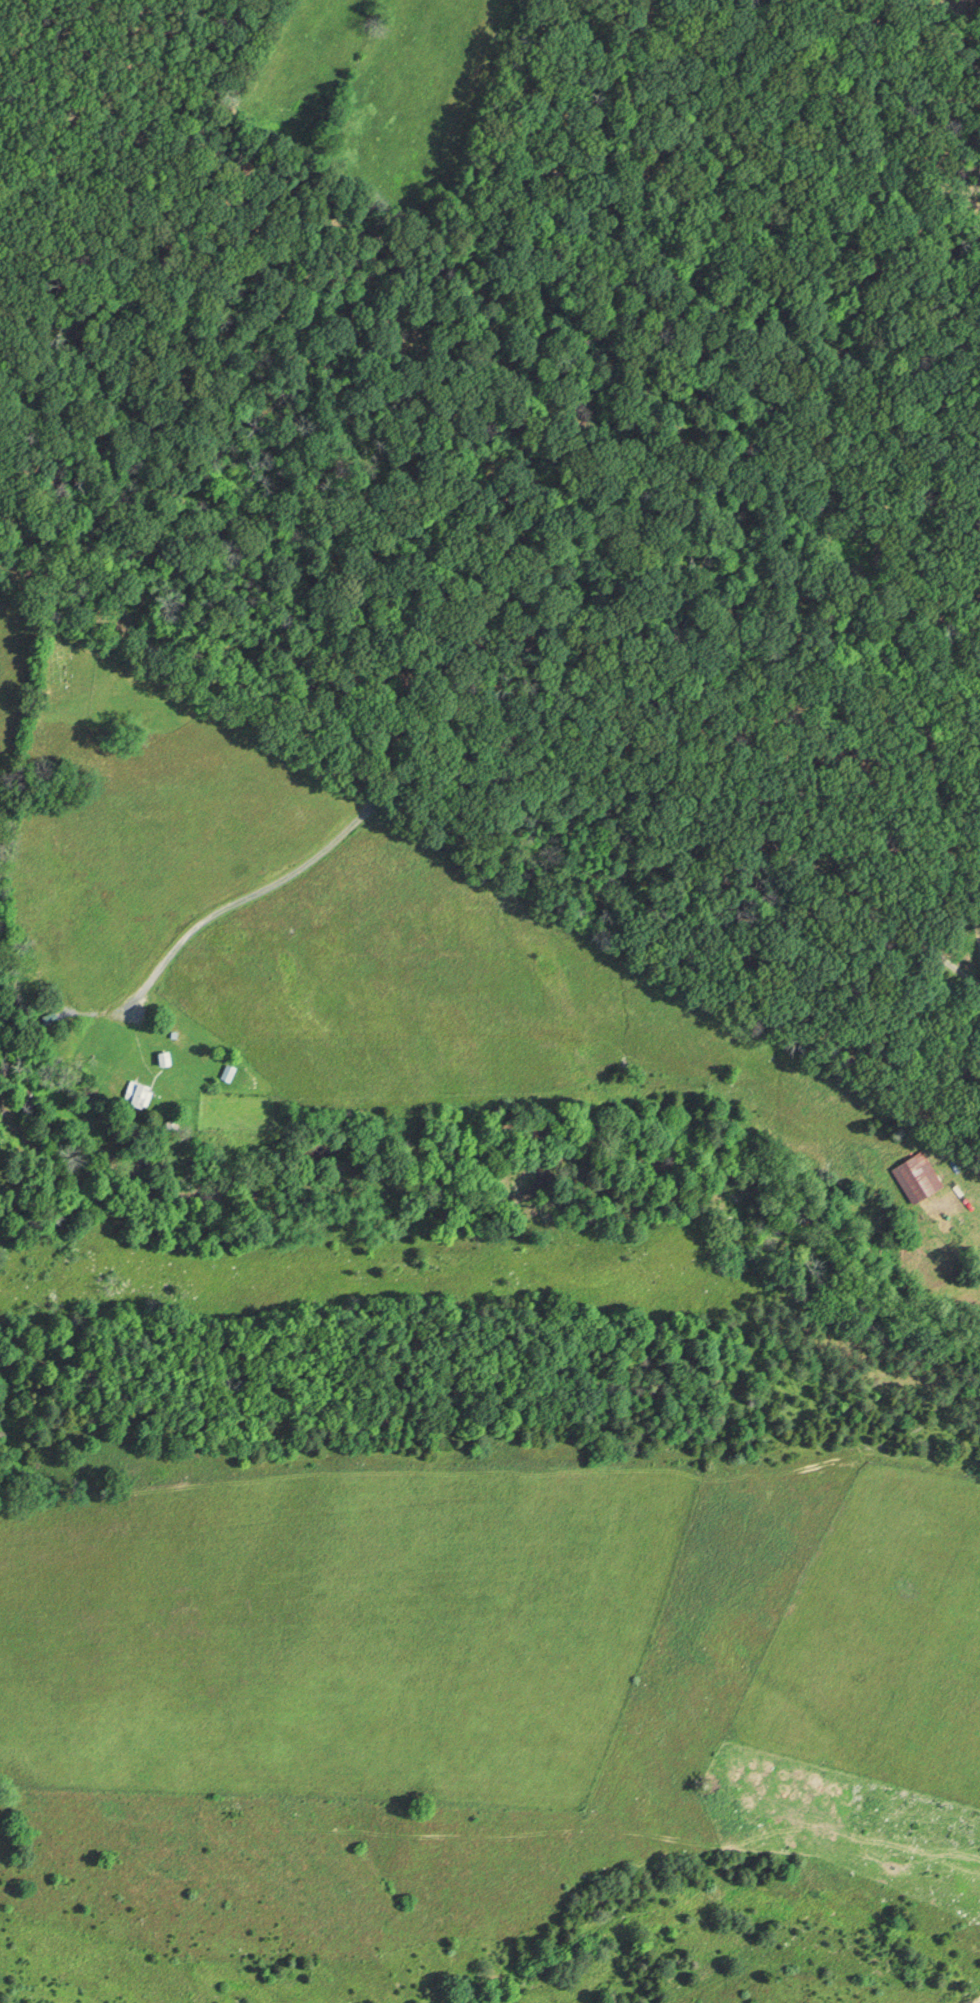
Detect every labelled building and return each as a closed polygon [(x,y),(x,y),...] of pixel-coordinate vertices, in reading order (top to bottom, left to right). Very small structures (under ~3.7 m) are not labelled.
[(162,1053),(163,1065),(175,1064),(174,1052),(162,1053)] [(149,1109),(158,1088),(135,1079),(127,1100),(149,1109)] [(895,1167),(915,1205),(947,1188),(927,1151),(895,1167)]
